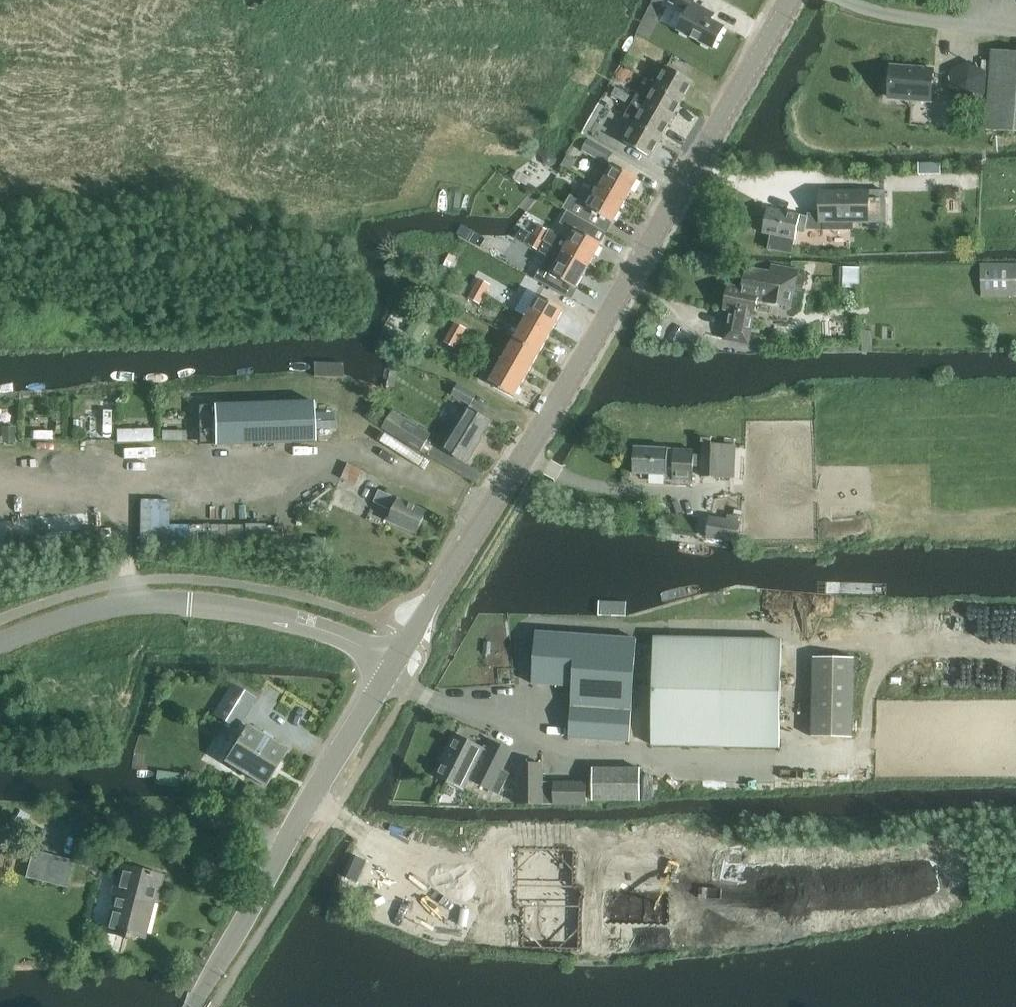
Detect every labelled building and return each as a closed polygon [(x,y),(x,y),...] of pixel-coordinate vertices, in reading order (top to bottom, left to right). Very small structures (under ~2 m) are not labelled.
[(688,11),(678,30),(713,49),(725,27),(711,20),(714,14),(693,3),(695,0),(671,0),(670,2),(688,11)] [(992,50),(986,130),(1015,132),(1015,52),(992,50)] [(899,91),(941,94),(943,65),(901,61),(899,91)] [(643,74),(625,65),(619,76),(636,86),(643,74)] [(656,86),(683,101),(694,82),(667,67),(656,86)] [(672,120),(683,101),(656,86),(646,105),(672,120)] [(672,120),(646,105),(636,100),(627,116),(628,117),(627,119),(661,139),(672,120)] [(624,156),(630,146),(650,158),(661,139),(627,119),(622,128),(630,132),(626,139),(597,122),(588,136),(624,156)] [(613,155),(588,141),(583,151),(608,164),(613,155)] [(601,187),(626,201),(639,179),(614,165),(607,176),(599,171),(593,182),(601,187)] [(568,211),(567,211),(607,234),(613,223),(626,201),(601,187),(591,205),(571,194),(564,208),(568,211)] [(798,228),(806,229),(831,229),(831,223),(887,223),(887,191),(820,191),(820,217),(808,217),(769,210),(767,220),(764,222),(763,227),(765,231),(764,234),(771,235),(768,249),(793,254),(796,240),(798,228)] [(551,229),(549,231),(539,226),(534,235),(564,252),(589,266),(602,244),(607,234),(567,211),(560,223),(576,232),(571,240),(551,229)] [(589,266),(564,252),(534,235),(529,245),(550,256),(542,270),(576,289),(589,266)] [(474,276),(476,262),(426,254),(425,268),(474,276)] [(981,263),(982,297),(1015,296),(1015,263),(981,263)] [(840,287),(860,288),(860,267),(841,267),(840,287)] [(725,339),(751,343),(758,303),(793,308),(797,284),(805,285),(806,276),(748,268),(744,287),(730,286),(725,315),(729,316),(725,339)] [(475,289),(485,295),(491,285),(480,279),(475,289)] [(515,291),(494,281),(487,294),(507,304),(515,291)] [(485,295),(475,289),(470,298),(480,304),(485,295)] [(540,296),(527,318),(552,332),(565,310),(540,296)] [(515,340),(540,354),(552,332),(527,318),(515,340)] [(450,333),(461,339),(466,329),(456,323),(450,333)] [(461,339),(450,333),(445,342),(456,348),(461,339)] [(515,340),(502,361),(527,375),(540,354),(515,340)] [(515,398),(527,375),(502,361),(490,384),(515,398)] [(453,396),(470,407),(477,395),(459,385),(453,396)] [(215,445),(315,442),(313,402),(213,405),(215,445)] [(37,437),(54,438),(55,407),(39,407),(37,437)] [(473,450),(490,422),(468,408),(443,449),(465,463),(466,461),(469,462),(475,452),(473,450)] [(394,409),(382,426),(420,451),(431,434),(394,409)] [(317,411),(317,427),(336,426),(335,410),(317,411)] [(3,440),(17,439),(17,424),(3,424),(3,440)] [(107,427),(107,439),(156,438),(155,426),(107,427)] [(703,455),(694,455),(694,451),(636,448),(635,474),(667,475),(667,479),(693,481),(693,468),(702,469),(702,475),(734,476),(735,446),(703,445),(703,455)] [(343,476),(361,482),(366,468),(348,462),(343,476)] [(417,534),(427,512),(380,490),(374,502),(393,511),(388,522),(417,534)] [(230,522),(172,522),(172,497),(141,497),(141,545),(230,546),(230,522)] [(738,541),(740,522),(712,518),(708,536),(738,541)] [(285,543),(285,522),(241,523),(241,544),(285,543)] [(536,633),(533,684),(573,687),(571,707),(632,711),(638,639),(536,633)] [(656,637),(650,747),(781,748),(783,640),(656,637)] [(813,737),(857,738),(859,658),(815,657),(813,737)] [(213,715),(234,727),(253,697),(232,684),(213,715)] [(630,742),(632,714),(573,711),(572,739),(630,742)] [(224,761),(265,786),(286,752),(245,727),(224,761)] [(489,751),(455,734),(446,752),(449,754),(437,778),(463,791),(469,779),(500,795),(510,775),(502,771),(512,752),(493,742),(489,751)] [(543,782),(543,764),(518,765),(518,805),(587,805),(587,783),(543,782)] [(593,769),(593,801),(637,802),(637,769),(593,769)] [(67,888),(73,861),(32,851),(25,878),(67,888)] [(158,891),(161,878),(158,877),(158,876),(123,867),(123,868),(119,867),(113,893),(116,894),(107,933),(125,937),(124,939),(128,940),(129,935),(142,938),(154,890),(158,891)] [(590,909),(590,885),(548,884),(548,907),(530,907),(529,934),(577,936),(578,911),(582,911),(582,909),(590,909)]
